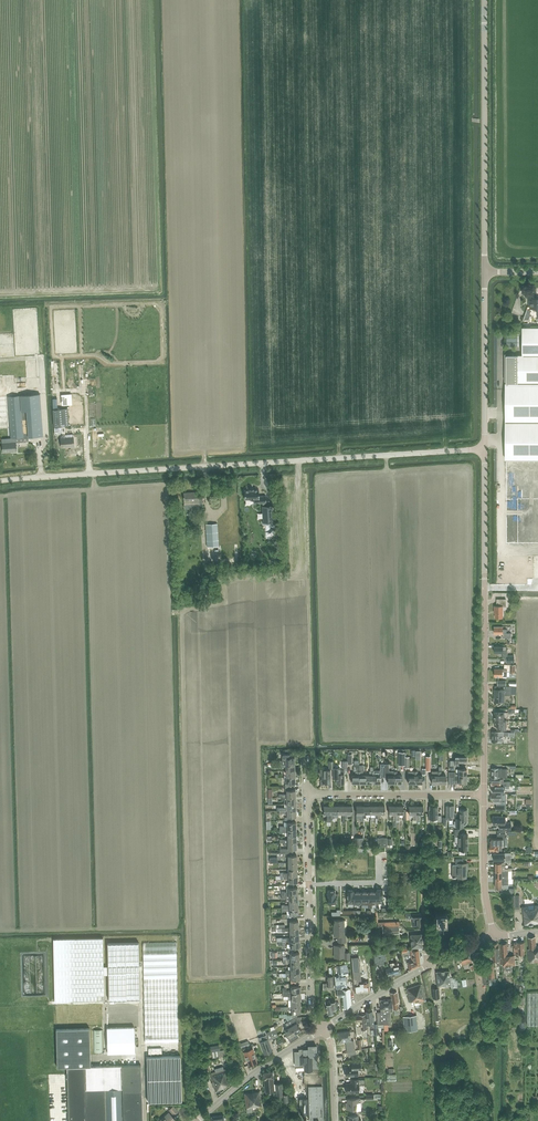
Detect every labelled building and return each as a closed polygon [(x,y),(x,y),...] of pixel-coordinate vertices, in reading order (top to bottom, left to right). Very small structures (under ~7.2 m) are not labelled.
[(507,355),(506,460),(537,460),(537,327),(523,327),(523,355),(507,355)] [(15,437),(43,435),(40,393),(8,396),(11,442),(2,442),(3,452),(16,451),(15,437)] [(53,409),(54,427),(69,426),(67,408),(53,409)] [(60,434),(60,438),(61,438),(61,447),(74,446),(73,437),(64,438),(64,433),(60,434)] [(506,460),(506,543),(537,543),(537,460),(506,460)] [(249,490),(244,490),(245,500),(253,499),(253,503),(263,502),(265,502),(266,502),(266,496),(259,496),(259,489),(253,489),(249,489),(249,490)] [(198,492),(184,492),(184,504),(184,508),(199,507),(199,506),(203,506),(203,498),(198,498),(198,492)] [(263,506),(262,506),(262,523),(273,522),(272,505),(265,506),(265,502),(263,502),(263,506)] [(218,523),(205,523),(207,546),(219,546),(218,523)] [(497,606),(494,606),(495,611),(495,618),(503,617),(503,606),(506,606),(506,599),(497,599),(497,606)] [(503,626),(494,626),(494,633),(503,633),(503,638),(511,638),(511,633),(506,633),(506,629),(503,629),(503,626)] [(494,652),(503,652),(503,657),(508,657),(507,662),(514,663),(514,655),(508,655),(508,649),(506,649),(506,646),(494,646),(494,652)] [(494,676),(507,676),(507,671),(510,671),(510,673),(515,673),(515,664),(504,664),(504,668),(494,668),(494,676)] [(495,701),(495,702),(504,702),(504,695),(511,695),(511,687),(504,687),(504,690),(494,690),(494,694),(495,694),(495,697),(494,698),(494,701),(495,701)] [(504,712),(494,712),(494,721),(504,721),(504,712)] [(504,721),(494,721),(494,726),(498,726),(498,730),(507,730),(507,721),(504,721)] [(492,732),(491,741),(498,741),(503,741),(503,736),(503,732),(498,732),(492,732)] [(281,761),(278,761),(278,764),(282,764),(295,764),(294,757),(291,757),(291,753),(282,754),(282,761),(281,761)] [(450,765),(458,765),(458,762),(467,762),(467,755),(454,755),(454,760),(450,760),(450,765)] [(373,771),(373,783),(380,783),(380,777),(385,777),(385,764),(380,764),(380,771),(373,771)] [(389,764),(385,764),(385,777),(388,777),(387,783),(395,784),(395,771),(389,771),(389,764)] [(340,768),(333,768),(333,778),(337,778),(337,783),(344,783),(344,774),(344,770),(340,770),(340,768)] [(492,777),(507,777),(507,768),(492,768),(492,777)] [(331,770),(324,770),(324,769),(320,769),(320,775),(322,775),(322,780),(321,779),(321,785),(329,785),(329,783),(331,783),(331,770)] [(494,803),(500,803),(500,800),(501,800),(501,793),(492,793),(492,799),(494,799),(494,803)] [(438,822),(442,822),(442,815),(438,815),(438,806),(429,806),(430,813),(429,813),(429,819),(438,819),(438,822)] [(446,817),(443,817),(443,824),(446,824),(446,819),(450,819),(450,817),(454,817),(454,806),(446,806),(446,817)] [(463,825),(464,825),(465,825),(467,823),(467,822),(467,821),(467,809),(459,809),(459,818),(456,818),(456,827),(463,827),(463,825)] [(493,825),(500,825),(500,829),(511,829),(511,822),(505,822),(505,816),(493,816),(493,825)] [(455,834),(459,834),(459,850),(467,850),(467,833),(461,833),(461,829),(455,829),(455,834)] [(383,837),(377,837),(377,846),(387,846),(387,837),(383,837)] [(491,846),(490,846),(490,851),(502,851),(502,846),(503,846),(503,837),(490,837),(490,844),(491,844),(491,846)] [(504,862),(505,862),(511,862),(511,853),(493,853),(493,859),(505,859),(505,862),(504,862)] [(366,867),(366,856),(356,856),(357,867),(366,867)] [(453,865),(452,865),(452,877),(453,877),(453,878),(456,878),(456,877),(458,877),(458,878),(466,878),(466,867),(467,867),(467,863),(463,863),(463,859),(456,859),(456,864),(458,864),(458,865),(453,865)] [(496,862),(496,870),(509,871),(512,871),(512,868),(505,868),(505,862),(504,862),(502,862),(496,862)] [(509,879),(509,871),(496,870),(496,879),(509,879)] [(297,876),(280,876),(281,879),(284,879),(289,879),(289,883),(287,883),(287,885),(293,885),(293,882),(297,882),(297,876)] [(509,884),(509,879),(496,879),(496,888),(502,888),(502,884),(509,884)] [(284,891),(281,891),(281,895),(298,894),(298,887),(293,887),(293,885),(287,885),(287,891),(284,892),(284,891)] [(335,890),(328,890),(328,903),(337,903),(337,896),(338,896),(338,893),(335,893),(335,890)] [(523,906),(524,924),(524,925),(525,925),(525,924),(529,924),(530,924),(533,924),(537,923),(537,904),(534,905),(534,908),(529,908),(528,905),(523,906)] [(421,913),(406,914),(406,918),(413,918),(413,927),(421,926),(421,913)] [(338,942),(342,942),(346,942),(345,935),(344,935),(344,921),(334,921),(334,936),(338,936),(338,942)] [(383,927),(383,934),(399,933),(399,925),(400,925),(400,922),(379,922),(379,927),(383,927)] [(418,948),(423,947),(422,934),(411,935),(412,948),(418,948)] [(53,939),(55,1001),(104,1000),(103,937),(53,939)] [(529,963),(537,962),(537,946),(536,946),(535,937),(528,938),(529,949),(528,949),(529,963)] [(290,948),(288,948),(288,950),(288,951),(295,950),(295,948),(299,948),(299,947),(300,947),(300,946),(300,944),(300,943),(299,943),(299,941),(288,941),(288,944),(290,944),(290,948)] [(143,943),(145,1042),(178,1041),(176,942),(143,943)] [(519,942),(514,943),(514,954),(519,954),(525,954),(524,942),(519,942)] [(139,943),(107,943),(109,1000),(140,999),(139,943)] [(498,943),(492,945),(494,962),(497,961),(498,965),(501,965),(500,961),(498,943)] [(515,965),(514,955),(508,956),(507,943),(500,944),(502,965),(502,966),(515,965)] [(344,960),(347,960),(349,960),(349,952),(344,952),(344,945),(335,945),(335,958),(344,958),(344,960)] [(418,948),(411,949),(412,951),(411,951),(412,961),(408,962),(409,970),(421,965),(418,948)] [(291,957),(287,957),(287,960),(288,960),(299,960),(299,953),(295,953),(295,950),(288,951),(288,953),(291,953),(291,957)] [(385,951),(374,952),(375,964),(386,963),(385,951)] [(475,953),(477,969),(484,968),(481,952),(475,953)] [(459,957),(461,965),(473,962),(470,954),(459,957)] [(369,982),(361,983),(359,957),(351,957),(355,993),(370,991),(369,982)] [(487,963),(490,985),(495,985),(493,962),(487,963)] [(343,964),(338,965),(339,975),(348,974),(347,964),(343,964)] [(386,968),(388,977),(401,974),(399,965),(386,968)] [(436,972),(437,987),(451,986),(449,971),(436,972)] [(346,976),(335,976),(336,989),(347,988),(346,976)] [(407,989),(410,1002),(414,1001),(415,1003),(425,1001),(421,984),(407,989)] [(337,990),(338,997),(343,997),(344,1008),(351,1005),(350,989),(337,990)] [(397,1002),(399,1002),(397,992),(391,993),(394,1010),(398,1009),(397,1002)] [(537,1025),(537,992),(527,992),(527,1025),(537,1025)] [(378,1025),(391,1024),(391,1018),(390,1012),(393,1012),(392,1011),(391,999),(380,1000),(381,1008),(380,1008),(380,1011),(377,1012),(377,1023),(377,1025),(378,1025)] [(325,1001),(326,1005),(327,1014),(334,1013),(333,1009),(337,1008),(336,1002),(330,1003),(331,1004),(330,1004),(330,1000),(325,1001)] [(373,1027),(374,1027),(373,1023),(374,1023),(373,1020),(375,1020),(374,1016),(373,1016),(372,1011),(366,1012),(367,1024),(369,1024),(370,1027),(373,1027)] [(367,1032),(365,1015),(354,1016),(356,1035),(362,1034),(363,1035),(363,1037),(367,1037),(367,1032)] [(403,1016),(404,1031),(417,1029),(416,1015),(403,1016)] [(288,1022),(295,1034),(301,1030),(297,1024),(298,1023),(301,1023),(301,1017),(297,1017),(296,1017),(292,1019),(291,1020),(288,1022)] [(288,1022),(285,1023),(286,1026),(287,1026),(288,1028),(285,1030),(289,1037),(295,1034),(288,1022)] [(134,1027),(107,1028),(108,1053),(135,1053),(134,1027)] [(90,1066),(90,1028),(56,1029),(57,1067),(90,1066)] [(275,1029),(266,1033),(269,1040),(278,1037),(275,1029)] [(102,1030),(93,1030),(94,1052),(103,1052),(102,1030)] [(347,1051),(356,1050),(355,1040),(351,1040),(350,1031),(338,1033),(339,1042),(346,1042),(347,1051)] [(265,1054),(272,1051),(268,1039),(260,1042),(265,1054)] [(299,1051),(295,1052),(295,1065),(304,1065),(304,1086),(307,1086),(307,1090),(306,1090),(306,1098),(299,1098),(300,1114),(309,1113),(309,1120),(323,1120),(322,1074),(319,1074),(318,1062),(317,1062),(316,1045),(309,1045),(308,1045),(308,1046),(308,1049),(303,1049),(302,1049),(299,1049),(299,1051)] [(218,1057),(217,1047),(209,1048),(210,1057),(218,1057)] [(255,1057),(252,1048),(244,1051),(247,1060),(248,1060),(249,1064),(256,1062),(255,1057)] [(180,1055),(147,1057),(148,1102),(182,1101),(180,1055)] [(352,1066),(345,1067),(346,1075),(358,1075),(357,1069),(361,1069),(360,1062),(352,1063),(352,1066)] [(67,1067),(68,1120),(105,1120),(104,1090),(122,1089),(123,1120),(143,1120),(141,1065),(91,1066),(84,1066),(67,1067)] [(225,1069),(210,1074),(212,1081),(212,1082),(213,1086),(214,1086),(215,1091),(226,1087),(226,1085),(230,1083),(225,1069)] [(265,1094),(270,1094),(270,1091),(275,1090),(276,1097),(282,1096),(283,1102),(288,1101),(288,1094),(282,1095),(281,1083),(273,1084),(272,1078),(273,1078),(272,1071),(263,1072),(265,1094)] [(345,1087),(345,1088),(345,1089),(346,1090),(346,1092),(359,1092),(358,1084),(365,1084),(365,1078),(360,1078),(358,1079),(351,1079),(352,1083),(346,1083),(346,1086),(345,1086),(345,1087)] [(104,1090),(105,1120),(123,1120),(122,1089),(104,1090)] [(244,1093),(246,1112),(252,1111),(251,1108),(261,1106),(259,1091),(244,1093)] [(360,1102),(360,1098),(347,1099),(348,1103),(347,1103),(347,1105),(346,1105),(346,1109),(347,1109),(347,1110),(356,1109),(356,1103),(360,1102)] [(169,1110),(174,1115),(179,1111),(174,1105),(169,1110)] [(175,1120),(169,1113),(160,1120),(174,1120),(175,1120)]
